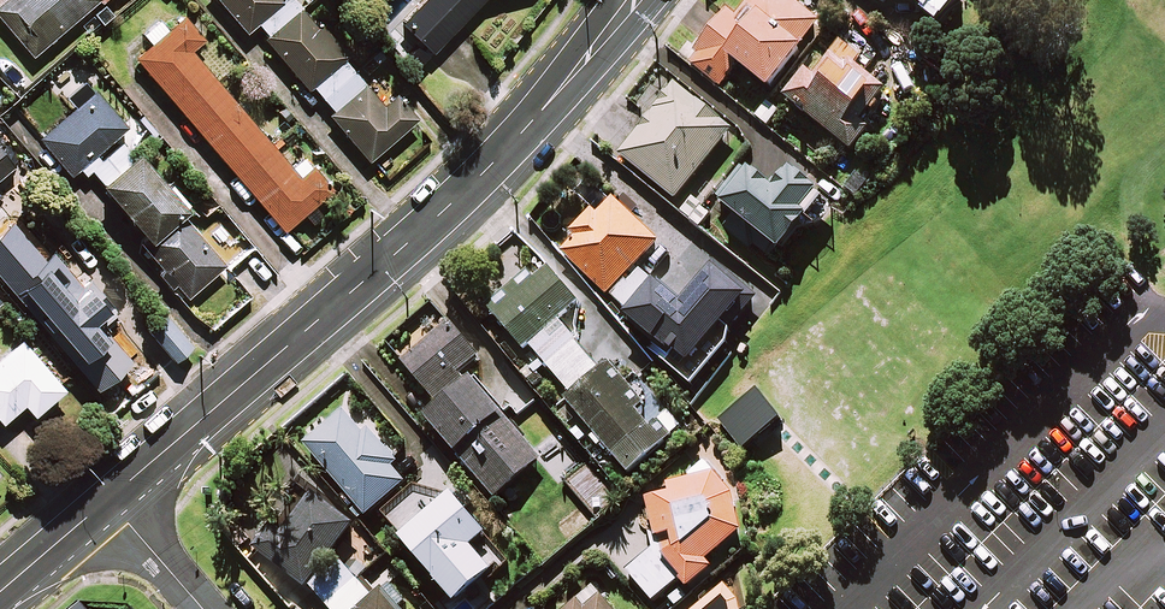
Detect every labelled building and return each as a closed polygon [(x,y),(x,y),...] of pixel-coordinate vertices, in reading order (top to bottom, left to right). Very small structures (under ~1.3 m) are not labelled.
[(0,3),(0,18),(32,56),(99,0),(4,0),(0,3)] [(245,32),(252,26),(306,90),(312,86),(333,111),(328,114),(368,161),(415,122),(394,97),(382,106),(343,60),(346,57),(317,22),(314,24),(293,0),(284,0),(281,3),(279,0),(218,0),(245,32)] [(402,24),(432,53),(483,0),(425,0),(402,24)] [(790,0),(751,0),(737,18),(727,11),(688,63),(722,88),(732,75),(719,66),(726,57),(770,90),(820,22),(790,0)] [(940,25),(960,0),(910,0),(940,25)] [(203,41),(183,17),(136,58),(283,231),(331,190),(312,167),(299,179),(190,52),(203,41)] [(876,66),(844,41),(820,72),(805,74),(785,98),(851,151),(868,130),(861,124),(887,92),(867,76),(876,66)] [(732,130),(655,68),(629,100),(651,117),(620,156),(676,200),(732,130)] [(99,82),(93,75),(60,102),(69,113),(39,138),(70,176),(83,165),(145,237),(139,242),(186,298),(227,263),(207,239),(204,242),(184,218),(190,213),(122,133),(127,128),(93,87),(99,82)] [(0,152),(0,177),(12,166),(0,152)] [(778,189),(746,163),(716,201),(781,253),(825,197),(793,171),(778,189)] [(660,242),(608,193),(557,248),(609,296),(660,242)] [(0,257),(0,267),(5,273),(0,278),(0,282),(78,367),(98,390),(130,360),(96,322),(113,306),(91,281),(84,287),(44,243),(33,253),(20,239),(0,257)] [(658,282),(629,318),(657,341),(649,351),(693,387),(734,335),(730,331),(759,296),(717,262),(683,303),(658,282)] [(579,304),(548,267),(493,313),(524,349),(529,345),(571,394),(564,400),(627,474),(680,429),(639,381),(631,388),(610,364),(601,371),(558,321),(579,304)] [(192,344),(168,317),(148,336),(172,363),(192,344)] [(484,353),(454,318),(402,362),(440,407),(427,418),(495,499),(541,460),(465,369),(484,353)] [(21,340),(0,358),(0,420),(1,422),(24,403),(34,415),(63,389),(21,340)] [(780,420),(758,392),(720,422),(742,450),(780,420)] [(364,433),(345,410),(305,444),(367,517),(406,483),(389,464),(395,459),(369,429),(364,433)] [(745,528),(718,471),(667,482),(669,492),(632,501),(636,525),(646,524),(650,546),(624,571),(655,604),(680,581),(691,592),(717,568),(710,561),(745,528)] [(358,522),(314,489),(280,533),(271,526),(254,549),(307,589),(310,585),(330,608),(414,608),(391,581),(384,587),(378,580),(366,590),(335,552),(358,522)] [(486,536),(455,497),(403,538),(455,603),(494,571),(474,546),(486,536)] [(728,580),(694,608),(736,608),(728,580)] [(601,597),(587,608),(612,608),(601,597)] [(578,600),(567,608),(586,608),(578,600)]
